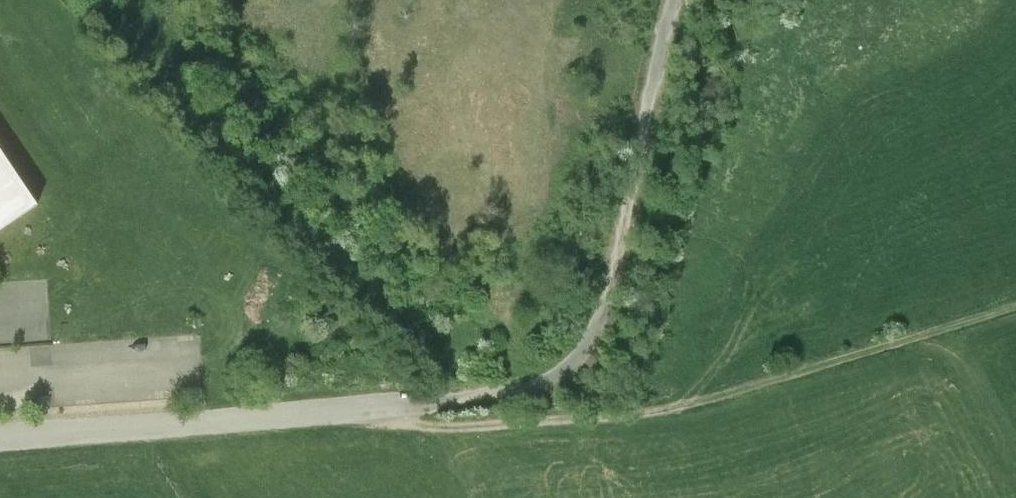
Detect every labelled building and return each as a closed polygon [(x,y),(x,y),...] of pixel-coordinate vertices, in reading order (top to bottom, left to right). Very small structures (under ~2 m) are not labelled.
[(0,150),(0,231),(37,206),(0,150)]
